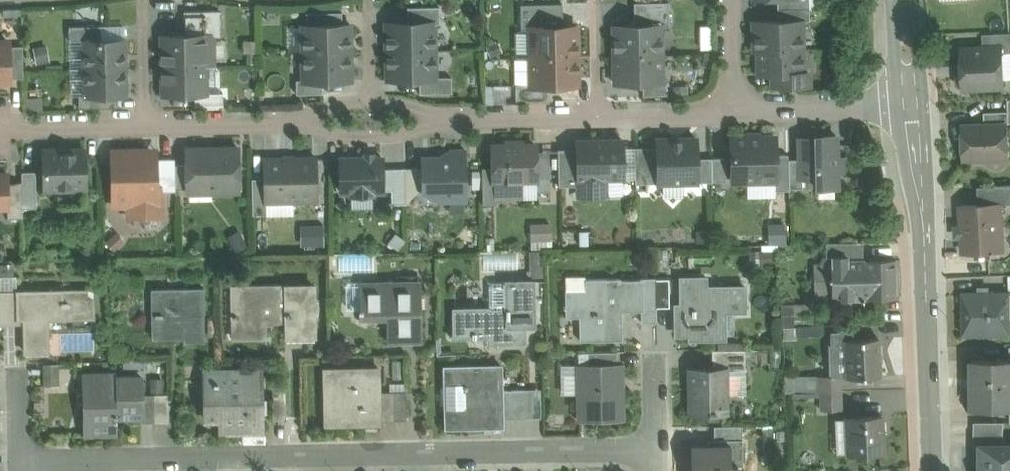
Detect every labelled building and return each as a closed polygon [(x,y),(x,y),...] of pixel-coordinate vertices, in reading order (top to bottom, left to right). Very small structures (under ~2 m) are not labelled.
[(777,9),(809,8),(809,0),(777,0),(777,9)] [(669,2),(634,2),(634,21),(630,25),(662,25),(662,26),(669,26),(669,2)] [(562,3),(521,4),(521,29),(529,29),(529,27),(563,27),(562,3)] [(439,6),(407,7),(408,23),(434,23),(435,24),(440,24),(439,6)] [(809,8),(777,9),(777,21),(802,21),(809,20),(809,8)] [(220,10),(184,11),(185,35),(214,35),(214,36),(221,36),(220,10)] [(342,12),(306,13),(306,25),(342,24),(342,12)] [(802,21),(777,21),(754,22),(754,50),(758,50),(758,49),(802,49),(802,21)] [(408,23),(386,23),(387,51),(435,50),(435,24),(434,23),(408,23)] [(306,25),(302,25),(303,53),(351,52),(350,24),(342,24),(306,25)] [(630,25),(614,26),(614,56),(662,55),(662,26),(662,25),(630,25)] [(101,26),(69,26),(70,40),(84,40),(102,40),(101,26)] [(563,27),(529,27),(529,29),(530,57),(530,58),(578,57),(577,26),(563,27)] [(515,57),(530,57),(529,29),(521,29),(515,33),(515,57)] [(983,33),(983,34),(984,47),(1002,46),(1002,52),(1009,52),(1009,32),(983,33)] [(185,35),(162,36),(162,67),(206,66),(214,66),(214,36),(214,35),(185,35)] [(102,40),(84,40),(84,68),(126,68),(126,39),(102,40)] [(0,42),(0,81),(10,81),(10,78),(9,46),(9,42),(0,42)] [(36,43),(26,50),(38,64),(47,57),(36,43)] [(501,43),(488,47),(492,58),(505,54),(501,43)] [(253,49),(243,44),(236,56),(247,62),(253,49)] [(23,45),(9,46),(10,78),(23,77),(23,45)] [(984,47),(962,48),(963,72),(959,72),(958,73),(958,74),(958,84),(960,85),(964,85),(964,88),(1003,86),(1002,53),(1002,52),(1002,46),(984,47)] [(802,49),(758,49),(758,50),(759,73),(773,73),(803,73),(803,72),(802,49)] [(435,50),(387,51),(387,79),(419,79),(436,78),(436,77),(435,50)] [(351,52),(303,53),(303,80),(304,81),(323,81),(351,80),(351,52)] [(662,55),(614,56),(615,84),(643,83),(663,83),(663,82),(662,55)] [(578,57),(530,58),(517,59),(518,84),(531,84),(531,86),(553,85),(579,85),(578,57)] [(206,66),(162,67),(163,95),(195,94),(207,94),(207,93),(206,66)] [(126,68),(84,68),(85,95),(85,96),(115,96),(127,95),(126,68)] [(803,72),(803,73),(773,73),(773,85),(809,85),(809,72),(803,72)] [(452,77),(436,77),(436,78),(419,79),(420,94),(452,93),(452,77)] [(323,81),(304,81),(303,80),(296,80),(297,94),(323,94),(323,81)] [(663,83),(643,83),(643,96),(667,95),(667,81),(663,82),(663,83)] [(553,85),(531,86),(531,84),(518,84),(516,84),(516,101),(552,100),(552,86),(553,85)] [(498,89),(487,90),(487,102),(498,102),(498,89)] [(223,93),(207,93),(207,94),(195,94),(195,106),(223,106),(223,93)] [(45,113),(45,95),(24,95),(24,114),(45,113)] [(115,107),(115,96),(85,96),(85,95),(79,95),(79,108),(115,107)] [(1008,111),(985,112),(985,124),(1007,123),(1009,123),(1008,111)] [(985,124),(963,125),(964,159),(991,158),(991,154),(1006,153),(1007,157),(1008,157),(1007,123),(985,124)] [(836,136),(815,136),(815,138),(800,138),(800,159),(801,178),(802,178),(816,178),(816,188),(837,188),(837,171),(845,171),(844,158),(836,158),(836,136)] [(775,137),(731,138),(732,182),(775,181),(776,181),(776,155),(775,137)] [(696,138),(657,139),(658,147),(658,183),(662,183),(662,198),(684,198),(684,182),(697,182),(697,158),(696,138)] [(622,140),(577,141),(577,149),(578,179),(580,179),(602,178),(623,178),(623,147),(622,140)] [(522,145),(522,142),(506,142),(506,145),(494,145),(494,168),(495,198),(496,198),(520,197),(520,181),(536,181),(535,154),(535,144),(522,145)] [(238,147),(187,148),(187,165),(188,188),(188,193),(239,192),(238,147)] [(635,147),(623,147),(623,178),(623,179),(635,179),(635,147)] [(658,147),(635,147),(635,179),(636,183),(658,183),(658,147)] [(157,149),(112,150),(113,206),(127,205),(128,214),(131,217),(164,217),(164,191),(164,185),(157,186),(157,159),(157,149)] [(578,179),(577,149),(558,149),(559,186),(580,186),(580,179),(578,179)] [(86,150),(43,151),(44,188),(87,187),(86,150)] [(451,150),(452,158),(422,159),(422,168),(422,191),(439,200),(466,199),(465,150),(451,150)] [(548,154),(535,154),(536,181),(536,191),(549,190),(548,154)] [(788,159),(788,154),(776,155),(776,181),(775,181),(775,191),(789,190),(788,159)] [(365,158),(341,158),(341,192),(351,192),(351,195),(373,194),(373,191),(383,191),(383,169),(382,157),(374,158),(365,158)] [(175,165),(175,158),(157,159),(157,186),(164,185),(164,191),(176,190),(175,165)] [(316,158),(264,159),(265,178),(265,202),(266,202),(317,201),(316,158)] [(712,182),(712,158),(697,158),(697,182),(712,182)] [(726,158),(712,158),(712,182),(726,182),(726,158)] [(801,178),(800,159),(788,159),(789,188),(802,188),(802,178),(801,178)] [(187,165),(175,165),(176,189),(188,188),(187,165)] [(405,168),(383,169),(383,191),(392,191),(392,204),(406,204),(405,168)] [(422,168),(405,168),(406,204),(407,204),(407,203),(419,191),(422,191),(422,168)] [(495,198),(494,168),(482,168),(483,204),(497,204),(496,198),(495,198)] [(36,171),(22,171),(22,181),(23,207),(37,207),(36,171)] [(7,206),(8,206),(8,182),(8,173),(0,173),(0,206),(7,206)] [(265,178),(252,179),(253,214),(266,214),(266,202),(265,202),(265,178)] [(602,178),(580,179),(580,186),(580,197),(602,196),(602,178)] [(602,178),(602,196),(623,196),(623,179),(623,178),(602,178)] [(22,181),(8,182),(8,206),(7,206),(8,218),(23,217),(23,207),(22,181)] [(980,186),(981,204),(1000,204),(1009,203),(1009,185),(980,186)] [(981,204),(961,205),(964,252),(976,251),(977,256),(990,256),(990,251),(1003,250),(1000,204),(981,204)] [(271,232),(270,218),(257,218),(258,232),(271,232)] [(117,222),(106,230),(113,240),(125,232),(117,222)] [(299,223),(299,244),(323,244),(324,223),(299,223)] [(549,224),(537,225),(538,240),(550,239),(549,224)] [(769,240),(786,240),(786,224),(769,224),(769,240)] [(243,230),(231,236),(237,247),(249,241),(243,230)] [(387,243),(397,251),(405,240),(395,232),(387,243)] [(499,237),(485,238),(485,249),(499,248),(499,237)] [(59,238),(46,238),(46,251),(59,251),(59,238)] [(863,243),(826,244),(826,257),(833,258),(833,256),(847,256),(847,261),(863,261),(863,243)] [(545,249),(527,250),(527,270),(545,269),(545,249)] [(863,261),(847,261),(847,256),(833,256),(833,258),(833,262),(831,262),(831,264),(831,276),(821,276),(815,276),(815,300),(896,297),(895,260),(863,261)] [(831,264),(821,264),(821,276),(831,276),(831,264)] [(419,276),(399,276),(400,284),(420,284),(419,276)] [(18,291),(18,277),(0,277),(0,292),(18,291)] [(621,279),(585,279),(585,277),(566,277),(566,290),(565,290),(566,317),(579,317),(580,341),(622,340),(622,311),(641,311),(641,280),(621,280),(621,279)] [(655,279),(655,278),(641,278),(641,311),(642,322),(656,322),(656,304),(655,279)] [(705,288),(705,278),(682,279),(682,304),(676,304),(677,334),(692,334),(692,338),(716,338),(715,311),(744,310),(744,287),(705,288)] [(669,304),(669,279),(655,279),(656,304),(669,304)] [(400,284),(362,285),(360,282),(349,282),(346,285),(347,307),(350,309),(357,309),(357,310),(360,310),(360,311),(363,311),(363,316),(388,315),(388,340),(421,340),(420,284),(400,284)] [(533,282),(505,282),(505,283),(506,309),(492,309),(458,310),(459,335),(451,335),(451,337),(488,337),(489,343),(516,342),(516,338),(518,338),(518,337),(522,337),(521,328),(522,328),(522,326),(534,326),(533,282)] [(506,309),(505,283),(492,283),(489,286),(489,306),(490,306),(492,308),(492,309),(506,309)] [(314,286),(232,287),(233,337),(314,336),(314,286)] [(204,288),(151,289),(152,335),(184,334),(184,342),(205,342),(204,288)] [(93,290),(18,291),(19,318),(27,318),(27,324),(24,324),(25,352),(48,351),(48,318),(94,317),(93,290)] [(18,291),(0,292),(0,319),(19,318),(18,291)] [(964,293),(964,334),(1009,334),(1009,292),(964,293)] [(882,311),(860,312),(860,324),(883,323),(882,311)] [(216,314),(206,314),(206,332),(216,332),(216,314)] [(796,327),(797,337),(824,336),(824,326),(796,327)] [(796,339),(796,327),(782,328),(783,340),(796,339)] [(878,338),(846,340),(845,332),(831,332),(832,376),(840,376),(840,377),(847,377),(847,378),(880,376),(878,338)] [(62,348),(92,349),(93,335),(63,333),(62,348)] [(460,342),(436,343),(437,356),(461,355),(460,342)] [(327,358),(326,344),(314,344),(315,358),(327,358)] [(745,370),(745,350),(715,350),(715,369),(727,369),(727,370),(745,370)] [(617,352),(587,352),(587,365),(617,364),(617,352)] [(973,360),(973,409),(1009,409),(1009,360),(973,360)] [(587,365),(579,365),(579,394),(580,421),(622,420),(621,364),(617,364),(587,365)] [(60,365),(44,365),(44,375),(60,375),(60,365)] [(564,366),(563,394),(579,394),(579,365),(564,366)] [(501,366),(444,367),(446,428),(502,427),(502,417),(502,390),(501,366)] [(379,369),(325,370),(326,410),(337,409),(338,425),(380,424),(380,418),(379,393),(379,369)] [(715,369),(688,370),(689,414),(708,414),(721,413),(728,413),(727,370),(727,369),(715,369)] [(261,371),(205,372),(205,413),(220,413),(221,432),(262,432),(261,371)] [(141,377),(114,377),(114,374),(85,374),(86,421),(115,420),(115,417),(141,417),(142,417),(141,397),(141,377)] [(60,375),(44,375),(44,385),(60,385),(60,375)] [(821,392),(841,392),(840,377),(840,376),(832,376),(816,377),(816,392),(821,392)] [(786,393),(816,392),(816,377),(785,378),(786,393)] [(164,379),(153,379),(153,397),(164,397),(164,379)] [(525,390),(526,416),(541,416),(540,389),(525,390)] [(513,390),(502,390),(502,417),(514,417),(513,390)] [(525,390),(513,390),(514,417),(526,416),(525,390)] [(285,392),(273,392),(274,419),(286,419),(285,392)] [(394,418),(393,392),(379,393),(380,418),(394,418)] [(405,392),(393,392),(394,418),(406,418),(405,392)] [(841,392),(821,392),(822,411),(841,410),(841,392)] [(154,421),(153,397),(141,397),(142,417),(141,417),(141,421),(154,421)] [(164,397),(153,397),(154,421),(167,421),(167,397),(164,397)] [(721,413),(708,414),(708,426),(714,426),(721,426),(721,413)] [(881,415),(847,417),(849,456),(883,454),(882,433),(881,433),(881,417),(881,415)] [(838,456),(849,456),(847,417),(836,417),(838,456)] [(1004,422),(974,422),(974,446),(982,446),(982,445),(1004,445),(1004,422)] [(742,444),(742,426),(721,426),(714,426),(714,445),(742,444)] [(691,445),(691,470),(737,470),(737,466),(743,465),(742,444),(714,445),(691,445)] [(1004,445),(982,445),(982,446),(982,470),(1009,470),(1009,445),(1004,445)]
